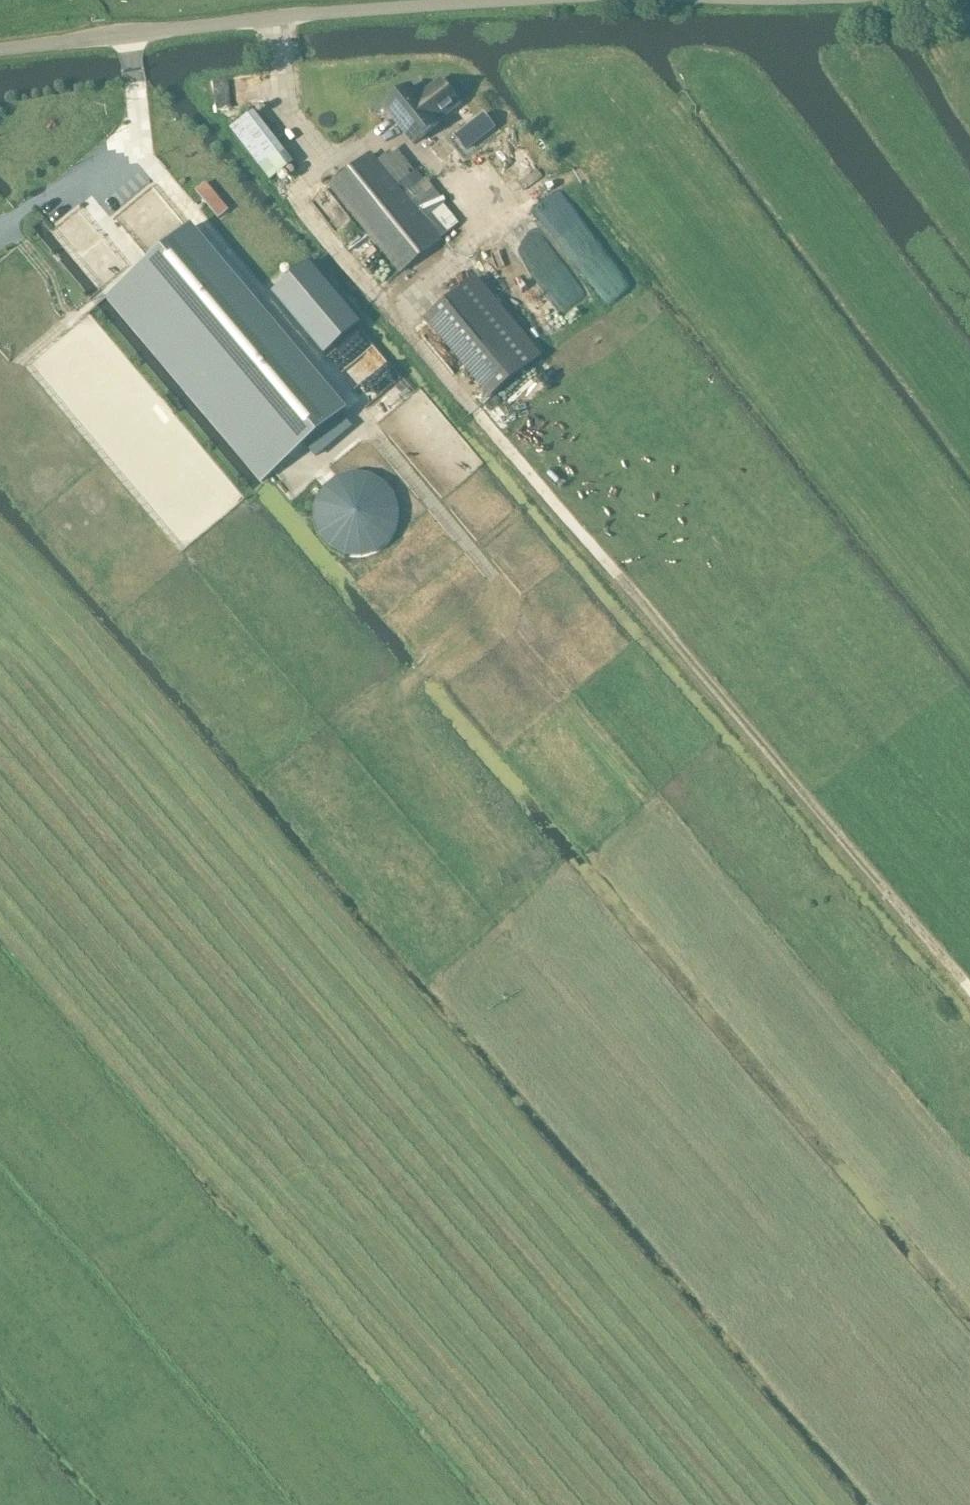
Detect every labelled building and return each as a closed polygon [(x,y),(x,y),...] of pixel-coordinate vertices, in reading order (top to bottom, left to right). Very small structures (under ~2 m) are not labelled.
[(384,107),(414,145),(440,124),(438,122),(459,105),(440,81),(425,93),(427,95),(421,99),(410,87),(384,107)] [(466,150),(494,128),(484,116),(456,138),(466,150)] [(331,188),(338,197),(400,274),(441,241),(372,155),(331,188)] [(206,183),(196,192),(219,218),(229,210),(206,183)] [(180,194),(92,263),(202,388),(288,323),(180,194)] [(274,293),(326,355),(360,326),(308,264),(274,293)] [(428,319),(492,397),(540,358),(475,280),(428,319)]
